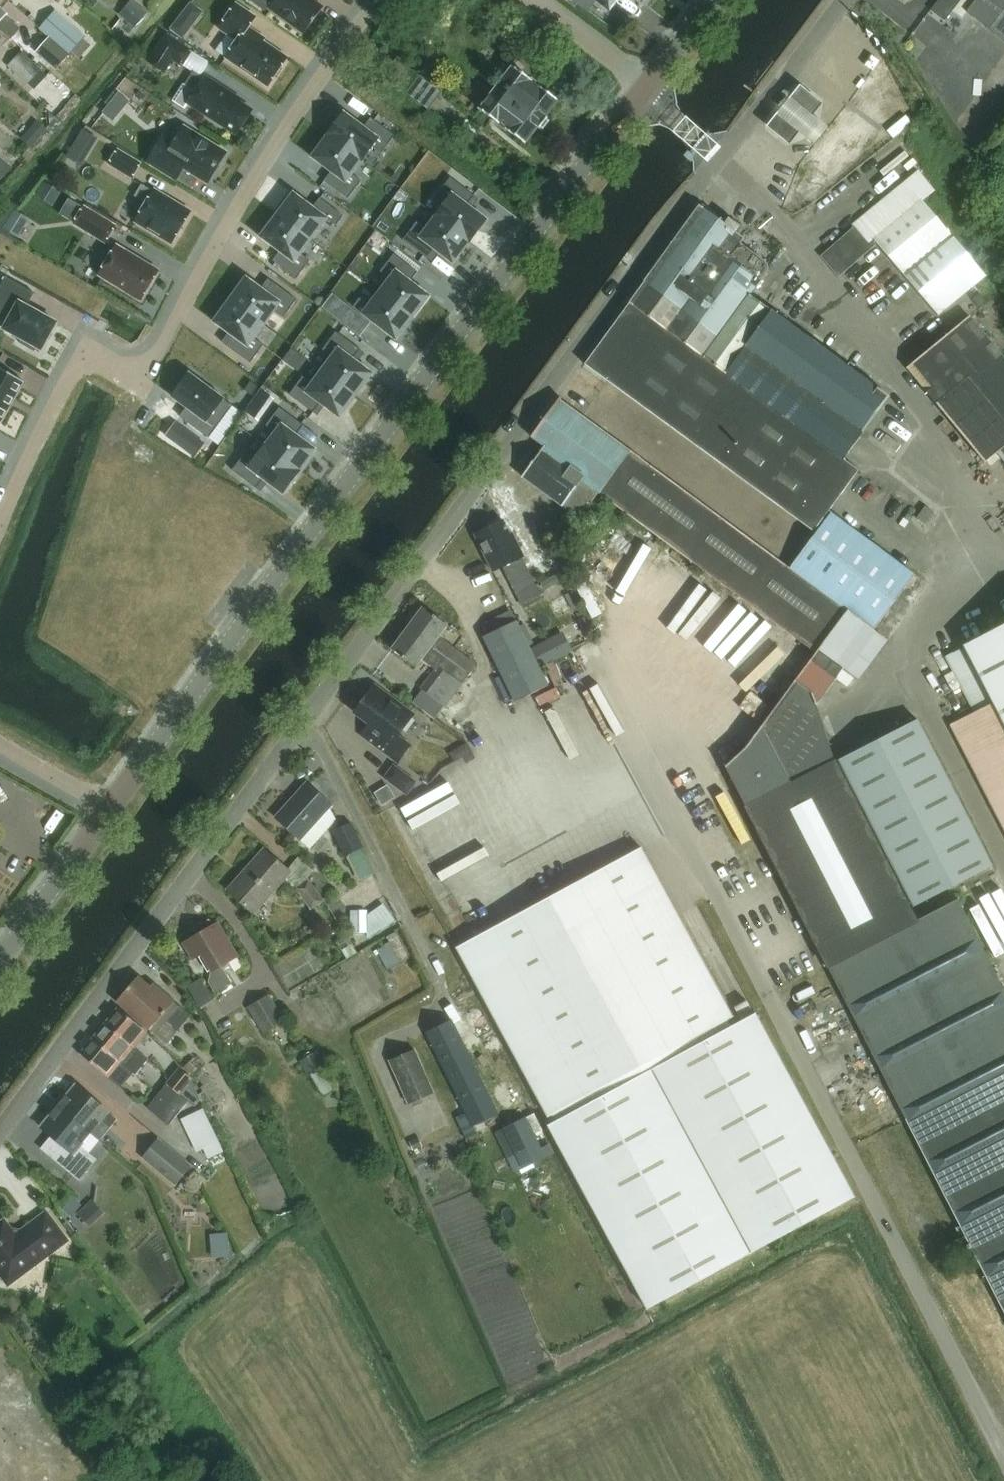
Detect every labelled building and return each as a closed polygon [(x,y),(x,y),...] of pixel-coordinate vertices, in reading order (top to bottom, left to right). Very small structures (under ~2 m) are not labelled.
[(133,0),(130,0),(119,14),(135,27),(148,12),(133,0)] [(194,35),(206,5),(193,0),(190,0),(179,29),(194,35)] [(305,32),(324,6),(316,0),(274,0),(270,6),(305,32)] [(975,2),(972,0),(939,0),(931,10),(945,21),(953,11),(963,18),(968,12),(990,29),(1003,11),(1003,0),(976,0),(975,2)] [(268,87),(288,58),(264,42),(266,39),(249,28),(256,17),(237,4),(220,29),(238,42),(226,58),(268,87)] [(72,52),(74,50),(87,35),(57,9),(42,26),(72,52)] [(191,48),(167,33),(149,62),(166,73),(174,61),(181,65),(191,48)] [(76,61),(49,38),(37,51),(64,75),(76,61)] [(37,73),(40,70),(23,53),(10,66),(34,89),(43,80),(37,73)] [(546,115),(559,99),(530,77),(536,70),(534,65),(525,58),(519,57),(480,108),(526,142),(538,126),(540,128),(548,117),(546,115)] [(429,110),(442,92),(396,59),(383,76),(429,110)] [(189,103),(238,134),(254,110),(241,102),(243,99),(206,76),(206,78),(195,71),(186,85),(197,91),(189,103)] [(778,136),(790,145),(799,133),(815,145),(829,128),(814,115),(824,103),(812,94),(801,85),(767,126),(778,136)] [(114,90),(101,105),(116,118),(129,103),(114,90)] [(345,113),(328,135),(362,160),(372,147),(382,154),(395,136),(371,118),(364,127),(345,113)] [(85,127),(76,140),(91,150),(99,136),(85,127)] [(163,140),(150,162),(177,178),(184,166),(209,181),(225,155),(184,130),(174,146),(163,140)] [(32,147),(39,138),(31,131),(24,139),(32,147)] [(328,135),(312,157),(331,171),(324,181),(348,199),(362,181),(352,173),(362,160),(328,135)] [(118,150),(110,163),(132,177),(141,163),(118,150)] [(0,159),(0,174),(1,176),(9,167),(0,159)] [(855,226),(821,256),(839,277),(878,243),(938,315),(985,277),(921,201),(934,191),(917,171),(854,225),(855,226)] [(447,203),(437,216),(470,241),(486,219),(467,205),(475,196),(451,177),(437,195),(447,203)] [(154,191),(142,184),(135,195),(147,203),(136,220),(173,242),(191,212),(155,190),(154,191)] [(294,193),(278,215),(311,240),(321,226),(331,234),(344,216),(320,198),(313,207),(294,193)] [(765,262),(740,244),(745,238),(736,231),(740,226),(729,218),(731,217),(719,208),(713,215),(702,207),(699,204),(644,281),(719,337),(746,292),(750,295),(766,273),(767,272),(768,270),(768,269),(768,267),(768,265),(767,264),(766,263),(765,262)] [(19,238),(30,218),(15,209),(13,211),(11,210),(0,227),(0,233),(6,237),(9,232),(19,238)] [(84,209),(75,224),(106,242),(115,227),(84,209)] [(278,215),(261,237),(280,251),(273,261),(297,279),(311,261),(301,253),(311,240),(278,215)] [(417,222),(403,240),(427,258),(434,248),(453,263),(470,241),(437,216),(427,229),(417,222)] [(142,298),(158,271),(118,247),(101,274),(142,298)] [(390,279),(380,292),(413,317),(430,296),(411,282),(418,272),(394,254),(380,272),(390,279)] [(57,322),(27,305),(35,293),(7,276),(0,288),(0,311),(7,315),(1,324),(22,337),(20,341),(35,350),(38,346),(42,348),(57,322)] [(247,278),(230,300),(264,324),(274,311),(283,318),(297,300),(273,282),(266,292),(247,278)] [(644,281),(630,302),(705,356),(719,337),(644,281)] [(413,317),(380,292),(369,305),(360,298),(354,306),(396,339),(413,317)] [(772,311),(750,295),(746,292),(719,337),(705,356),(727,373),(747,345),(772,311)] [(230,300),(214,322),(233,336),(226,345),(250,363),(264,345),(254,338),(264,324),(230,300)] [(745,386),(727,373),(705,356),(630,302),(585,364),(590,367),(699,447),(745,386)] [(781,369),(805,335),(772,311),(747,345),(781,369)] [(970,316),(908,367),(985,462),(998,452),(1003,459),(1003,358),(970,316)] [(333,356),(323,370),(356,395),(372,373),(353,359),(361,349),(337,331),(323,349),(333,356)] [(828,404),(853,370),(805,335),(781,369),(828,404)] [(828,404),(781,369),(747,345),(727,373),(745,386),(844,457),(864,430),(828,404)] [(1,423),(24,381),(0,368),(0,423),(1,423)] [(303,376),(289,394),(313,412),(320,402),(339,417),(356,395),(323,370),(313,383),(303,376)] [(828,404),(864,430),(889,397),(853,370),(828,404)] [(190,374),(173,396),(192,410),(185,420),(209,438),(233,406),(190,374)] [(251,381),(245,390),(251,394),(257,386),(251,381)] [(859,469),(844,457),(745,386),(699,447),(814,531),(859,469)] [(271,396),(262,389),(254,399),(264,406),(271,396)] [(789,567),(559,399),(532,437),(545,446),(523,476),(580,518),(598,493),(816,654),(819,650),(848,611),(844,607),(789,567)] [(276,432),(266,446),(299,471),(316,449),(297,435),(304,425),(280,407),(266,425),(276,432)] [(246,452),(232,470),(256,488),(264,478),(283,493),(299,471),(266,446),(256,459),(246,452)] [(926,524),(934,512),(926,506),(917,518),(926,524)] [(885,552),(831,511),(789,567),(844,607),(874,630),(915,574),(885,552)] [(503,566),(517,594),(536,585),(522,557),(524,556),(513,533),(511,534),(503,520),(475,534),(494,571),(503,566)] [(668,600),(656,593),(646,610),(668,622),(695,574),(686,569),(668,600)] [(736,605),(699,646),(728,671),(764,630),(736,605)] [(408,628),(470,674),(477,665),(439,637),(448,625),(424,607),(408,628)] [(539,667),(530,649),(517,621),(484,637),(516,701),(548,686),(539,667)] [(946,656),(975,712),(951,724),(1003,828),(1003,626),(946,656)] [(470,674),(408,628),(392,649),(416,667),(422,659),(436,669),(421,689),(445,707),(470,674)] [(530,649),(539,667),(573,651),(563,632),(530,649)] [(817,704),(843,668),(819,650),(816,654),(811,660),(796,681),(813,693),(817,704)] [(835,761),(817,704),(813,693),(796,681),(731,762),(726,766),(828,966),(917,920),(835,761)] [(374,683),(354,711),(373,726),(364,738),(399,763),(412,745),(399,735),(415,713),(374,683)] [(914,906),(992,866),(918,720),(840,760),(914,906)] [(384,777),(407,795),(418,782),(394,764),(384,777)] [(301,839),(332,805),(307,782),(276,817),(301,839)] [(344,857),(363,848),(350,822),(331,832),(344,857)] [(448,868),(494,843),(491,836),(444,860),(448,868)] [(455,948),(460,958),(547,1118),(733,1017),(641,847),(455,948)] [(311,909),(323,901),(307,878),(313,871),(299,858),(288,869),(265,848),(228,890),(254,914),(290,873),(297,888),(311,909)] [(1003,1073),(1003,988),(958,899),(917,920),(828,966),(908,1122),(1003,1073)] [(372,934),(372,916),(372,911),(355,911),(355,934),(372,934)] [(193,929),(197,935),(183,944),(192,959),(201,954),(212,972),(208,982),(215,993),(229,985),(219,967),(237,956),(217,924),(213,927),(209,919),(193,929)] [(396,966),(416,951),(401,932),(382,947),(396,966)] [(153,984),(150,987),(139,977),(117,1003),(166,1045),(192,1015),(180,1005),(180,1006),(153,984)] [(200,979),(193,985),(206,1001),(213,996),(200,979)] [(248,1007),(263,1032),(284,1019),(270,994),(248,1007)] [(134,1047),(134,1046),(147,1031),(119,1007),(106,1023),(134,1047)] [(755,1014),(548,1126),(647,1309),(854,1196),(755,1014)] [(140,1051),(134,1046),(134,1047),(106,1023),(93,1038),(122,1062),(121,1063),(137,1076),(150,1059),(140,1051)] [(430,1033),(470,1112),(491,1102),(451,1023),(430,1033)] [(121,1063),(122,1062),(93,1038),(81,1054),(109,1078),(121,1063)] [(434,1092),(416,1049),(391,1060),(409,1103),(412,1102),(414,1106),(424,1102),(422,1097),(434,1092)] [(299,1062),(309,1078),(326,1067),(317,1052),(310,1056),(308,1053),(304,1056),(305,1059),(299,1062)] [(195,1106),(201,1098),(191,1079),(179,1070),(168,1083),(179,1093),(189,1101),(195,1106)] [(908,1122),(960,1225),(956,1227),(960,1234),(963,1232),(965,1236),(953,1242),(966,1268),(979,1261),(1003,1311),(1003,1073),(908,1122)] [(189,1101),(179,1093),(168,1083),(155,1100),(175,1117),(189,1101)] [(76,1085),(59,1106),(91,1132),(102,1120),(111,1127),(118,1119),(76,1085)] [(169,1125),(175,1117),(155,1100),(148,1108),(169,1125)] [(80,1180),(91,1167),(97,1159),(80,1145),(91,1132),(59,1106),(42,1127),(60,1142),(49,1155),(80,1180)] [(202,1108),(181,1119),(196,1152),(203,1148),(208,1159),(223,1152),(202,1108)] [(546,1158),(527,1117),(504,1128),(523,1169),(546,1158)] [(142,1158),(177,1186),(193,1166),(159,1137),(142,1158)] [(0,1224),(0,1271),(9,1283),(67,1240),(47,1213),(20,1233),(13,1232),(5,1221),(0,1224)]
